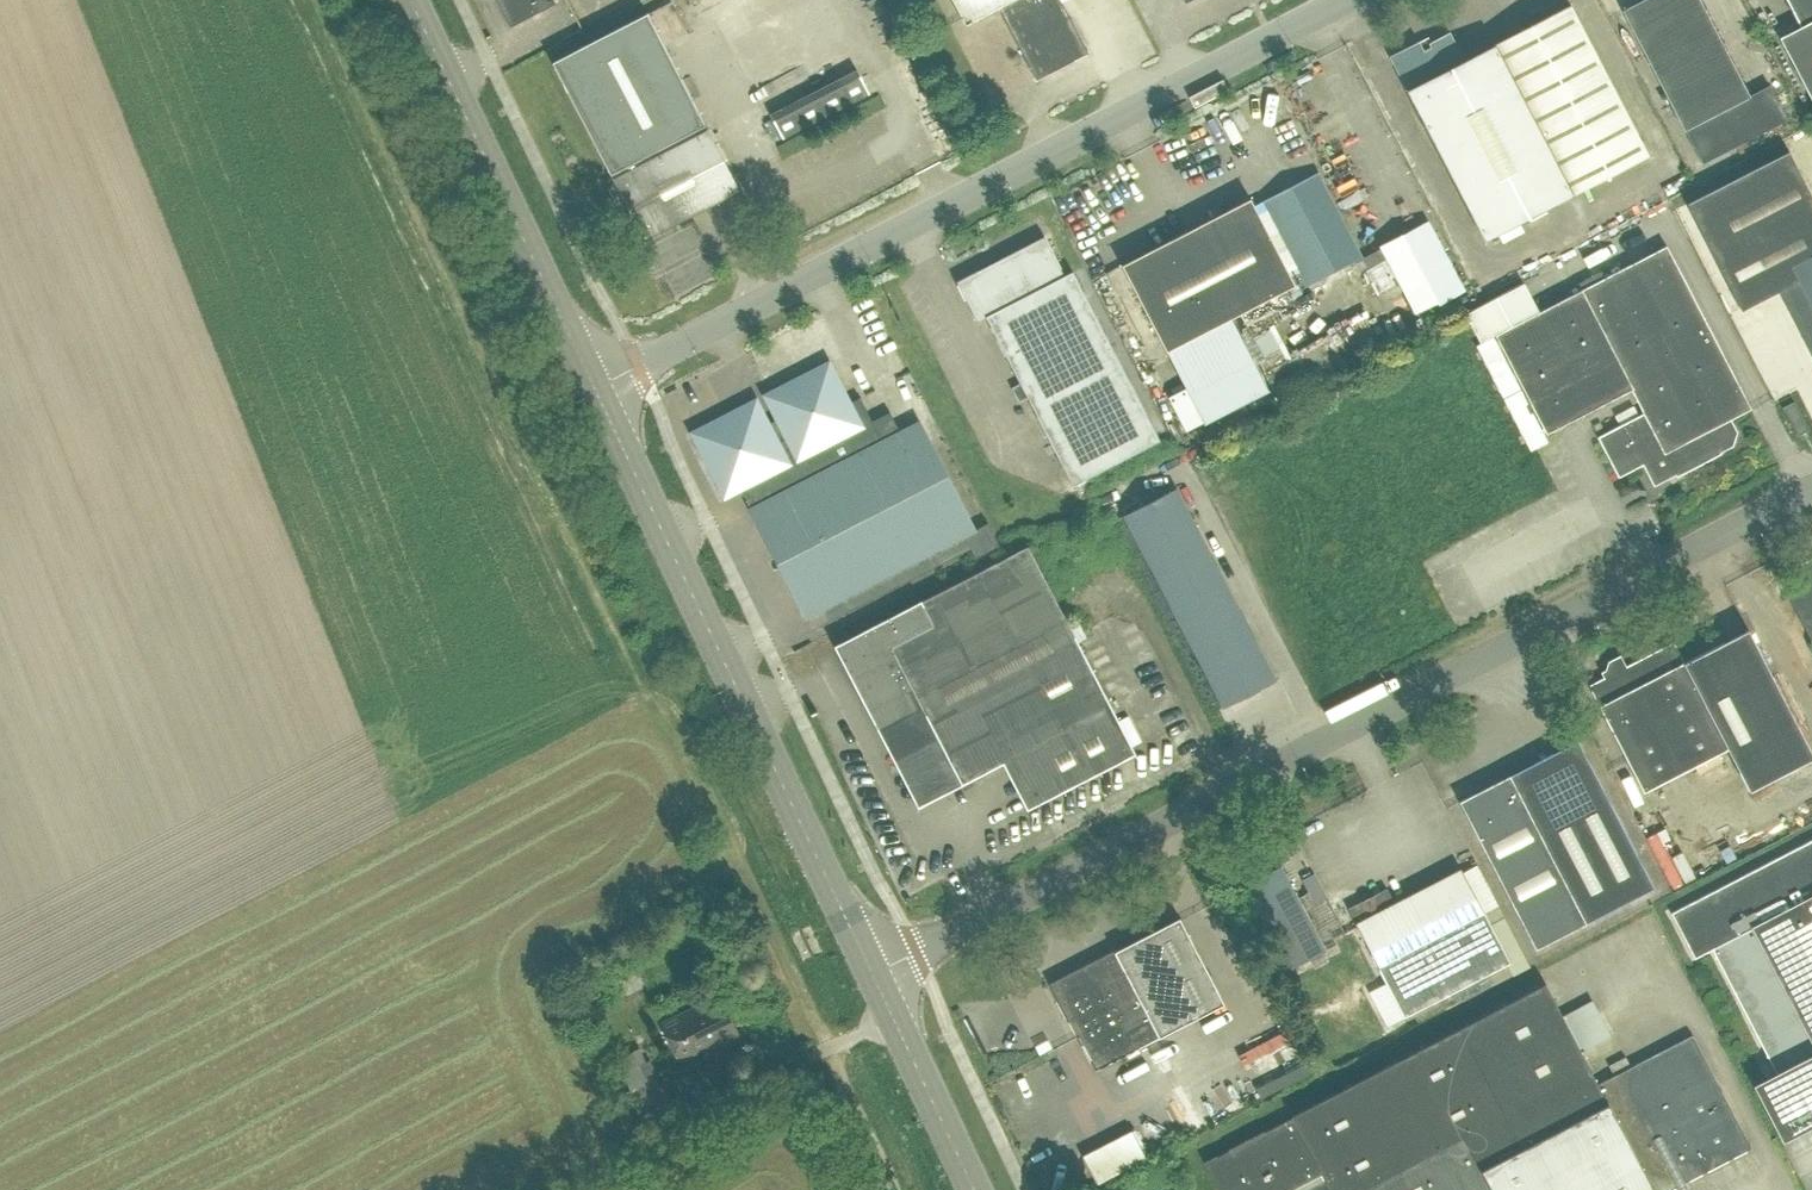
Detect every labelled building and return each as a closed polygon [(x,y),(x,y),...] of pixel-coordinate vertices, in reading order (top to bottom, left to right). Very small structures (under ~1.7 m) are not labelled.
[(552,0),(499,0),(511,25),(554,3),(552,0)] [(1049,75),(1089,54),(1063,3),(1061,0),(953,0),(963,19),(969,16),(972,22),(999,9),(1031,71),(1032,69),(1037,66),(1045,69),(1047,74),(1046,76),(1049,75)] [(1622,11),(1684,131),(1685,131),(1702,165),(1786,121),(1768,85),(1748,96),(1699,0),(1644,0),(1622,11)] [(1800,28),(1779,39),(1811,103),(1811,0),(1785,0),(1800,28)] [(1418,44),(1391,58),(1408,90),(1406,91),(1485,242),(1648,156),(1570,5),(1493,46),(1462,62),(1449,35),(1430,45),(1431,48),(1422,52),(1418,44)] [(553,62),(614,179),(646,239),(739,190),(707,130),(709,129),(648,12),(553,62)] [(1687,204),(1741,310),(1779,291),(1811,354),(1811,199),(1787,152),(1687,204)] [(1253,206),(1294,286),(1297,291),(1361,258),(1317,173),(1253,206)] [(1294,286),(1249,199),(1185,233),(1230,319),(1231,319),(1294,286)] [(1459,291),(1423,223),(1381,245),(1383,248),(1388,259),(1417,313),(1459,291)] [(1185,233),(1121,266),(1204,424),(1268,391),(1231,319),(1230,319),(1185,233)] [(957,283),(976,321),(985,317),(1020,384),(1011,388),(1018,403),(1027,398),(1073,487),(1160,442),(1076,280),(1068,284),(1044,238),(957,283)] [(1654,486),(1675,475),(1676,477),(1720,454),(1720,452),(1732,446),(1737,433),(1730,420),(1751,409),(1666,247),(1606,278),(1602,271),(1579,284),(1582,291),(1581,291),(1581,292),(1540,313),(1525,284),(1466,314),(1481,342),(1495,334),(1548,434),(1633,390),(1645,413),(1598,437),(1619,477),(1643,464),(1654,486)] [(1361,272),(1388,259),(1383,248),(1356,261),(1361,272)] [(1783,311),(1774,316),(1788,343),(1798,338),(1783,311)] [(1451,377),(1410,398),(1422,420),(1462,399),(1451,377)] [(786,423),(813,478),(837,466),(899,586),(969,550),(962,537),(975,530),(919,423),(900,432),(890,412),(871,422),(859,398),(844,406),(835,389),(819,382),(799,385),(786,398),(783,418),(786,423)] [(1462,399),(1422,420),(1433,442),(1474,421),(1462,399)] [(1798,435),(1809,430),(1795,402),(1783,408),(1798,435)] [(1185,403),(1160,417),(1168,432),(1194,418),(1185,403)] [(751,509),(813,478),(786,423),(765,434),(763,429),(746,419),(728,421),(714,436),(710,453),(718,469),(735,477),(751,509)] [(1474,421),(1433,442),(1445,464),(1485,443),(1474,421)] [(1485,443),(1445,464),(1458,491),(1499,470),(1485,443)] [(899,586),(837,466),(813,478),(751,509),(750,510),(804,618),(824,608),(831,621),(899,586)] [(1499,470),(1458,491),(1476,525),(1517,504),(1499,470)] [(1121,515),(1177,621),(1223,708),(1275,681),(1230,594),(1173,487),(1121,515)] [(1517,504),(1476,525),(1500,571),(1541,550),(1517,504)] [(1476,525),(1435,546),(1459,592),(1500,571),(1476,525)] [(1134,754),(1026,547),(930,597),(1014,757),(1038,804),(1134,754)] [(1784,587),(1811,641),(1811,573),(1784,587)] [(930,597),(856,636),(859,641),(837,652),(915,801),(959,779),(962,784),(1014,757),(930,597)] [(1668,645),(1594,682),(1592,691),(1599,706),(1644,792),(1728,748),(1750,790),(1811,758),(1811,753),(1748,629),(1684,662),(1676,647),(1668,645)] [(1654,889),(1599,782),(1531,816),(1513,782),(1510,775),(1473,794),(1459,801),(1535,949),(1586,923),(1654,889)] [(1765,831),(1784,824),(1780,813),(1761,819),(1765,831)] [(1669,846),(1682,872),(1704,861),(1691,835),(1669,846)] [(1671,916),(1693,958),(1713,948),(1781,1078),(1762,1087),(1787,1133),(1811,1120),(1811,841),(1671,916)] [(1281,865),(1247,883),(1292,968),(1327,950),(1281,865)] [(1510,962),(1484,912),(1462,871),(1444,880),(1357,925),(1404,1017),(1510,962)] [(1052,984),(1079,1036),(1096,1070),(1225,1003),(1181,917),(1052,984)] [(1206,1162),(1221,1189),(1655,1189),(1609,1102),(1547,984),(1462,1029),(1206,1162)] [(703,1001),(666,1020),(683,1054),(714,1038),(716,1041),(741,1029),(725,996),(705,1006),(703,1001)] [(1600,1084),(1609,1102),(1655,1189),(1671,1189),(1677,1187),(1679,1189),(1689,1189),(1685,1182),(1751,1148),(1693,1036),(1600,1084)] [(660,1081),(651,1058),(623,1071),(630,1089),(617,1094),(621,1104),(616,1106),(625,1127),(626,1127),(628,1135),(668,1117),(663,1105),(672,1101),(664,1080),(660,1081)]
